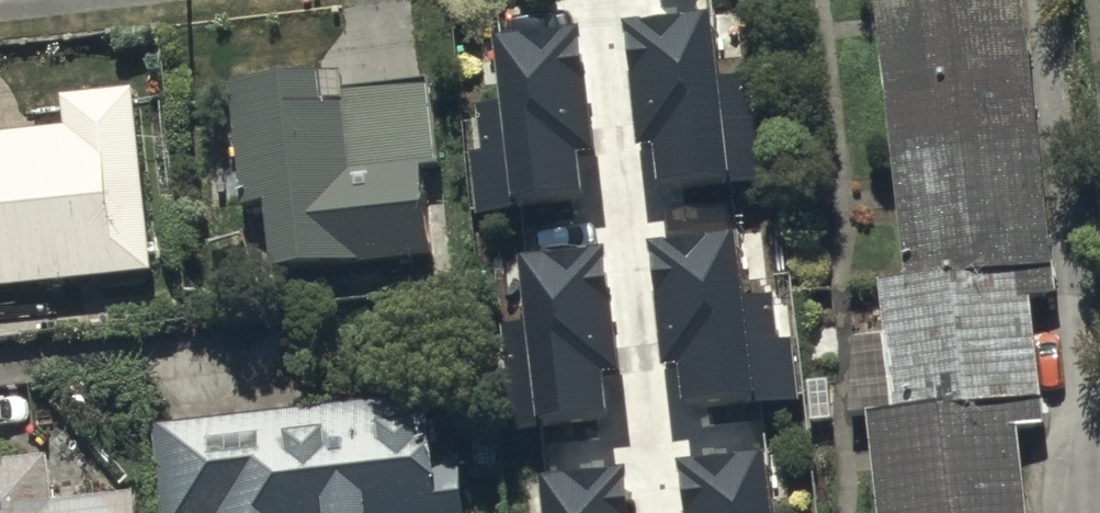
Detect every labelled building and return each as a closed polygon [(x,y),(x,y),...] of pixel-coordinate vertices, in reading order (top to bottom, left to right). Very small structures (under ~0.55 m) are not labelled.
[(872,22),(903,298),(882,300),(895,424),(863,428),(872,512),(1025,512),(1018,445),(1042,442),(1028,311),(1051,309),(1018,7),(872,22)] [(720,38),(647,47),(661,170),(670,169),(674,203),(776,191),(770,134),(758,136),(753,92),(727,95),(720,38)] [(583,51),(505,59),(511,115),(484,118),(490,164),(479,166),(485,224),(589,213),(585,178),(597,176),(583,51)] [(233,96),(240,226),(267,224),(270,288),(304,294),(355,276),(427,272),(422,184),(436,183),(431,93),(419,93),(419,87),(352,91),(353,101),(343,102),(344,118),(322,119),(320,91),(233,96)] [(149,286),(133,105),(61,109),(63,145),(0,148),(0,301),(149,286)] [(745,259),(670,267),(683,390),(692,389),(695,424),(799,412),(793,357),(781,358),(777,314),(751,316),(745,259)] [(611,272),(532,280),(538,336),(514,338),(519,384),(507,385),(513,445),(618,433),(614,396),(624,395),(611,272)] [(159,436),(165,512),(467,512),(463,471),(427,474),(424,447),(383,450),(380,418),(159,436)] [(48,477),(0,480),(0,512),(50,512),(48,477)] [(697,486),(700,512),(775,512),(771,478),(697,486)] [(550,500),(551,512),(633,512),(631,492),(550,500)]
